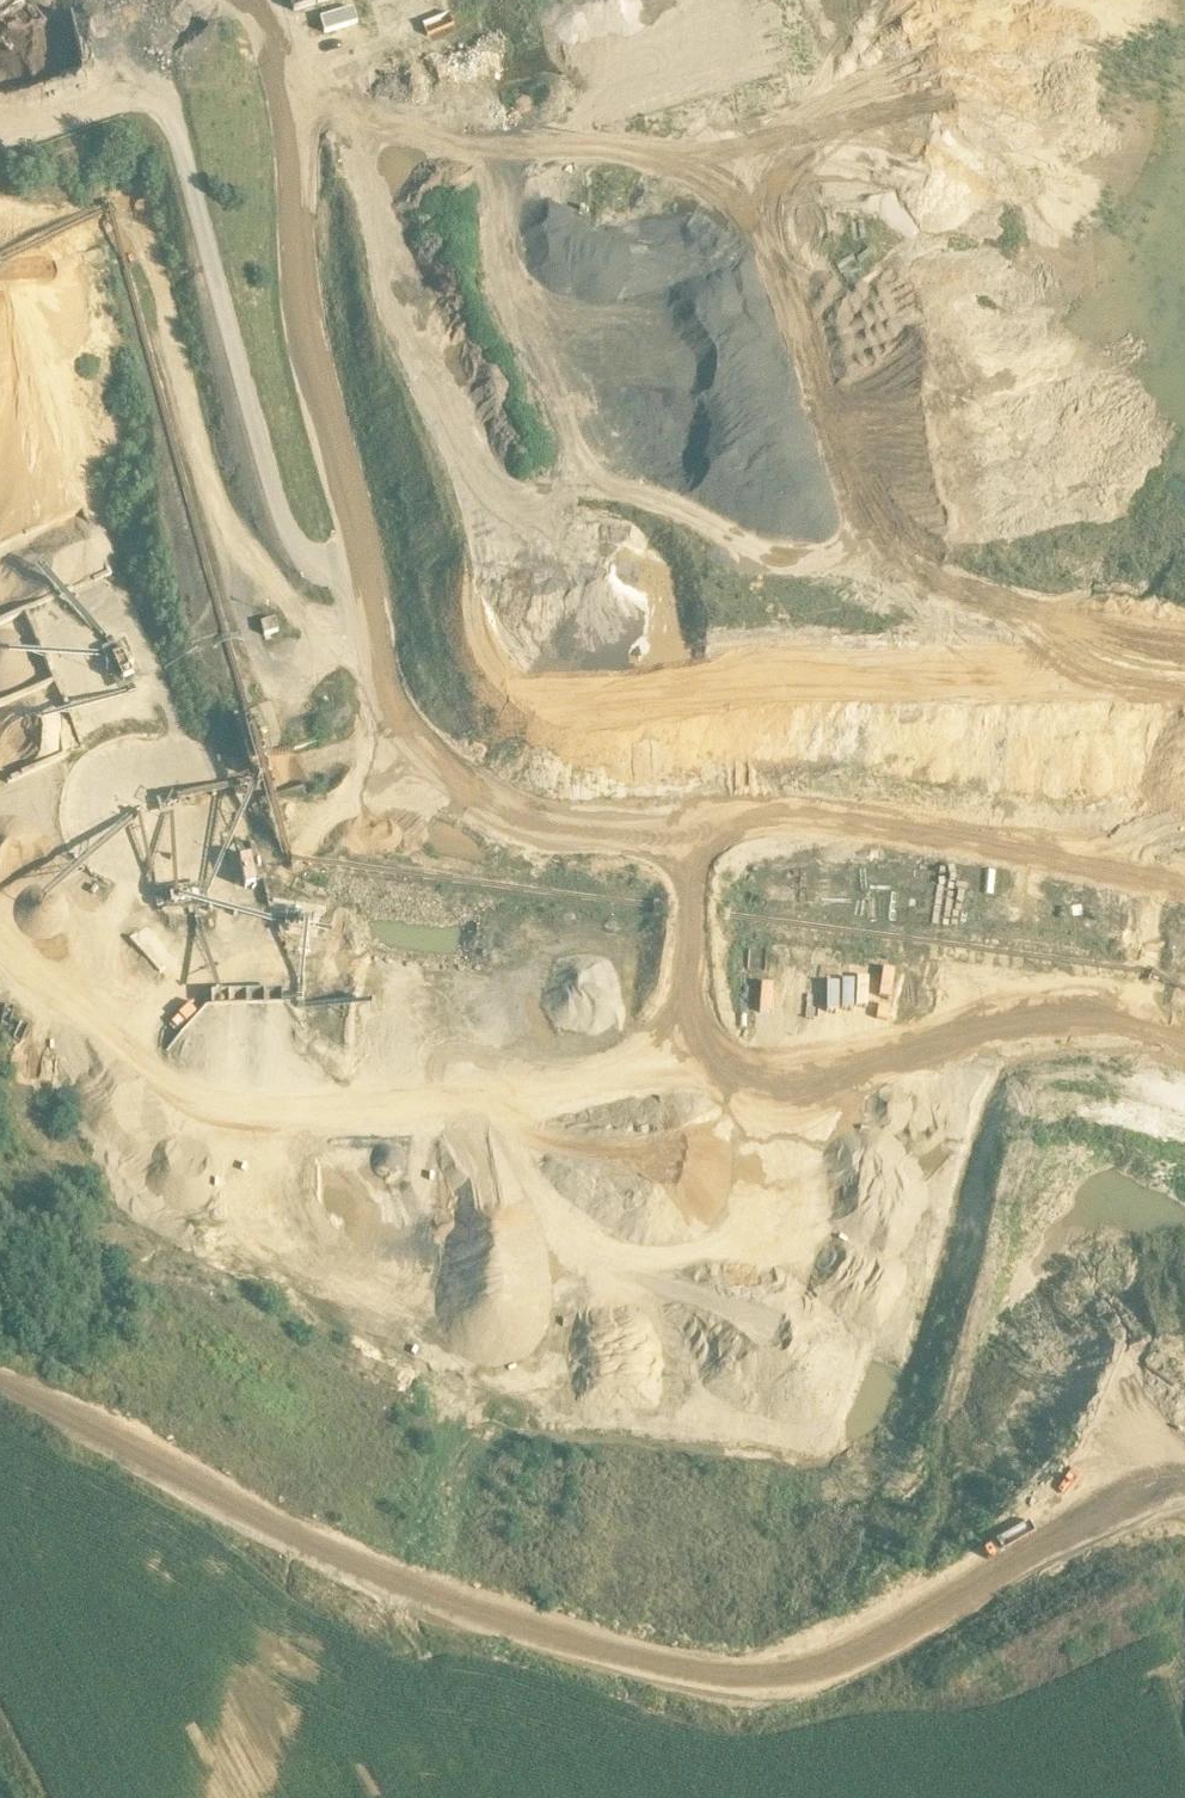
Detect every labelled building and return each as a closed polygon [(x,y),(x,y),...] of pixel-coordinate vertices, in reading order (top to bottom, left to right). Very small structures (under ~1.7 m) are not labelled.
[(353,0),(316,11),(320,26),(357,15),(353,0)] [(235,819),(238,843),(253,841),(251,818),(235,819)]
